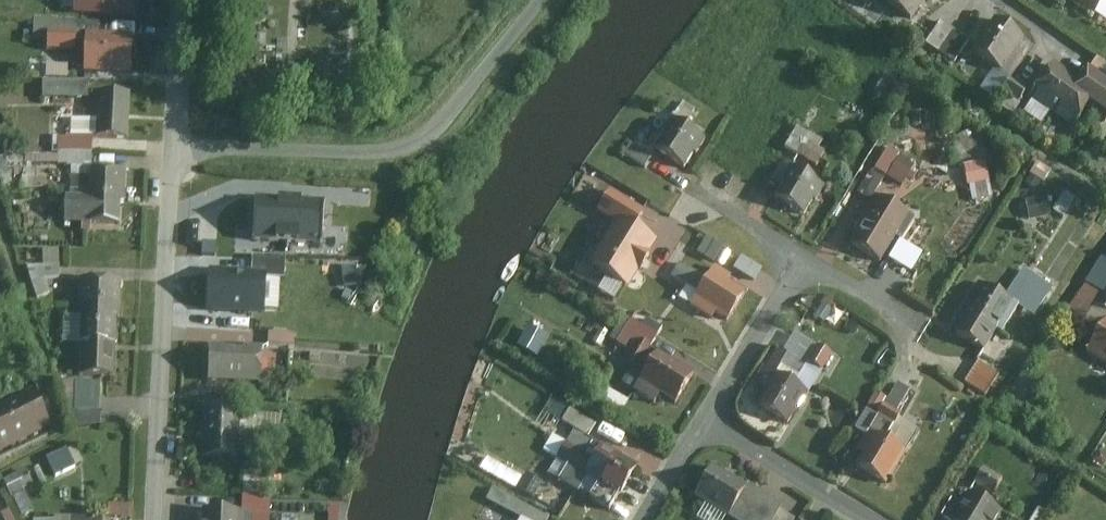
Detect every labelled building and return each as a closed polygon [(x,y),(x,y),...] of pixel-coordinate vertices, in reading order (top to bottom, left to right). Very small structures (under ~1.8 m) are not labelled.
[(145,19),(146,0),(83,0),(82,16),(145,19)] [(924,0),(885,0),(910,19),(924,0)] [(1094,15),(1104,0),(1072,0),(1094,15)] [(1026,38),(995,17),(972,51),(1003,72),(1026,38)] [(76,30),(45,28),(44,47),(75,48),(76,30)] [(86,73),(144,76),(145,44),(87,41),(86,73)] [(1076,129),(1089,111),(1105,122),(1105,120),(1105,83),(1085,68),(1079,77),(1054,59),(1028,95),(1076,129)] [(89,81),(45,79),(44,97),(88,98),(89,81)] [(92,141),(135,142),(137,99),(94,97),(92,141)] [(705,139),(670,120),(654,150),(686,167),(693,153),(697,155),(705,139)] [(820,161),(827,137),(794,128),(788,152),(820,161)] [(70,228),(125,231),(128,173),(97,171),(99,144),(67,142),(65,169),(73,169),(70,228)] [(646,165),(652,155),(632,143),(626,153),(646,165)] [(874,167),(902,187),(918,166),(890,145),(874,167)] [(963,163),(968,184),(991,179),(986,158),(963,163)] [(51,185),(50,167),(31,168),(32,186),(51,185)] [(825,186),(790,167),(774,197),(806,214),(813,200),(817,202),(825,186)] [(881,260),(910,213),(875,192),(858,220),(865,225),(853,244),(881,260)] [(1048,196),(1026,198),(1028,218),(1050,216),(1048,196)] [(218,197),(217,228),(284,229),(284,221),(316,222),(317,199),(218,197)] [(629,289),(658,241),(617,217),(589,265),(629,289)] [(887,260),(900,268),(896,274),(909,282),(926,254),(900,239),(887,260)] [(36,295),(66,289),(58,248),(43,250),(46,262),(31,265),(36,295)] [(690,288),(699,275),(681,262),(672,275),(690,288)] [(219,275),(218,306),(263,307),(263,294),(282,295),(283,284),(307,285),(307,264),(236,263),(236,275),(219,275)] [(736,277),(715,264),(690,305),(711,318),(714,312),(729,321),(748,292),(733,283),(736,277)] [(1014,300),(979,280),(964,305),(971,307),(955,334),(984,351),(1014,300)] [(69,346),(125,348),(128,283),(85,282),(84,319),(70,318),(69,346)] [(616,343),(643,360),(663,327),(647,318),(643,325),(631,318),(616,343)] [(1087,350),(1105,362),(1105,319),(1087,350)] [(271,333),(270,342),(294,345),(295,336),(271,333)] [(83,347),(81,393),(123,395),(125,348),(83,347)] [(215,348),(213,385),(272,387),(273,350),(215,348)] [(675,404),(694,373),(658,351),(639,382),(675,404)] [(965,382),(987,396),(1003,370),(981,356),(965,382)] [(788,425),(808,393),(777,374),(757,406),(788,425)] [(887,439),(909,449),(919,427),(897,417),(910,388),(897,383),(890,399),(876,392),(869,409),(895,421),(887,439)] [(33,387),(0,405),(0,451),(52,423),(33,387)] [(208,410),(207,467),(241,468),(242,441),(286,442),(287,420),(245,419),(245,411),(208,410)] [(571,411),(563,423),(587,437),(594,425),(571,411)] [(885,484),(905,452),(874,433),(855,465),(885,484)] [(617,498),(636,467),(600,445),(581,476),(617,498)] [(48,455),(56,475),(76,466),(67,446),(48,455)] [(208,519),(276,519),(278,456),(251,455),(249,516),(209,514),(208,519)] [(973,484),(994,496),(1005,478),(985,465),(973,484)] [(729,519),(747,488),(711,466),(693,497),(729,519)] [(10,493),(33,487),(29,470),(6,475),(10,493)] [(547,515),(493,486),(486,498),(526,519),(544,519),(547,515)] [(1002,510),(971,492),(953,519),(996,519),(1002,510)] [(108,516),(132,517),(133,505),(109,504),(108,516)]
